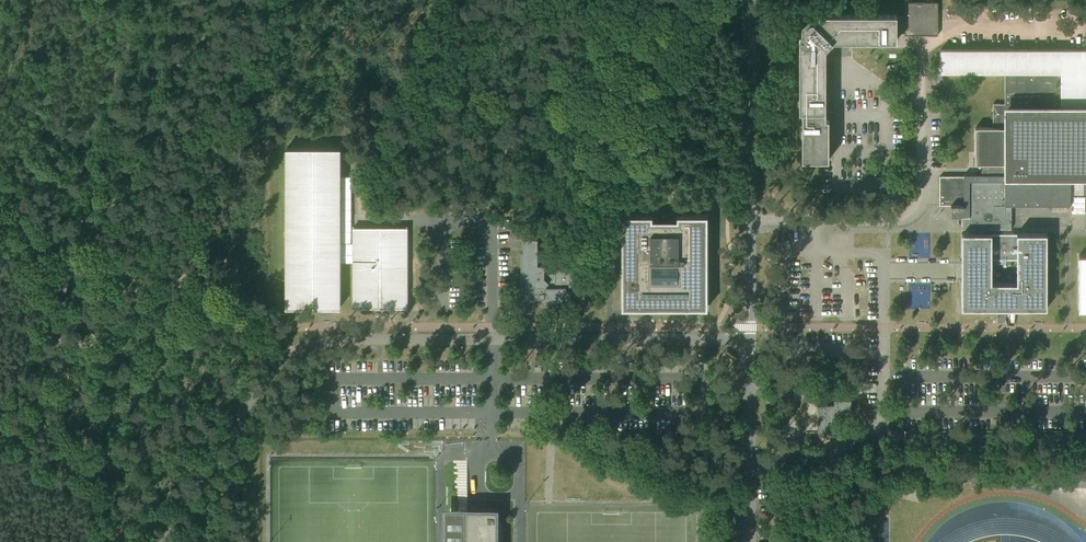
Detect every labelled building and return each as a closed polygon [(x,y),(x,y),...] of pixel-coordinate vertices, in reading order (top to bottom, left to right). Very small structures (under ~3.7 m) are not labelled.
[(800,33),(800,110),(803,110),(803,159),(829,159),(830,118),(833,118),(833,110),(826,110),(827,46),(833,39),(897,40),(897,31),(905,31),(905,34),(908,34),(939,34),(939,26),(939,1),(905,1),(905,15),(897,15),(897,13),(820,13),(820,15),(811,15),(802,24),(802,33),(800,33)] [(940,72),(941,72),(970,72),(1007,72),(1007,74),(1005,74),(1005,103),(994,103),(994,126),(976,127),(976,163),(982,163),(982,174),(964,174),(964,176),(964,203),(951,204),(951,216),(962,216),(962,228),(1012,229),(1012,204),(1071,204),(1071,196),(1085,196),(1085,49),(1006,49),(941,49),(940,50),(940,72)] [(340,177),(340,149),(339,149),(339,148),(286,148),(286,149),(286,307),(287,307),(287,308),(340,308),(340,307),(341,307),(341,262),(353,262),(353,307),(354,307),(354,308),(407,308),(407,307),(408,307),(408,228),(407,228),(407,227),(354,227),(354,228),(353,228),(353,243),(351,243),(351,175),(342,175),(342,177),(340,177)] [(940,175),(940,204),(951,204),(964,203),(964,176),(940,175)] [(623,283),(623,308),(624,308),(631,308),(643,308),(687,308),(693,308),(700,308),(707,308),(708,300),(707,287),(708,215),(678,215),(678,220),(652,220),(652,215),(622,215),(623,242),(623,244),(623,247),(623,254),(623,283)] [(962,282),(962,308),(997,308),(1005,308),(1047,308),(1047,236),(1047,233),(962,232),(962,258),(962,282)] [(523,251),(521,251),(521,252),(522,291),(540,292),(540,296),(542,296),(542,303),(571,303),(571,290),(566,290),(567,286),(571,286),(574,283),(574,270),(571,267),(558,267),(556,269),(556,272),(545,272),(544,264),(538,264),(538,238),(523,238),(523,251)] [(830,365),(818,365),(818,373),(830,373),(830,365)] [(835,405),(818,405),(819,431),(819,432),(835,432),(835,416),(848,416),(848,411),(851,411),(852,399),(835,399),(835,405)] [(445,541),(498,541),(499,508),(485,508),(477,508),(477,504),(476,504),(471,504),(471,508),(468,508),(445,508),(445,541)]
